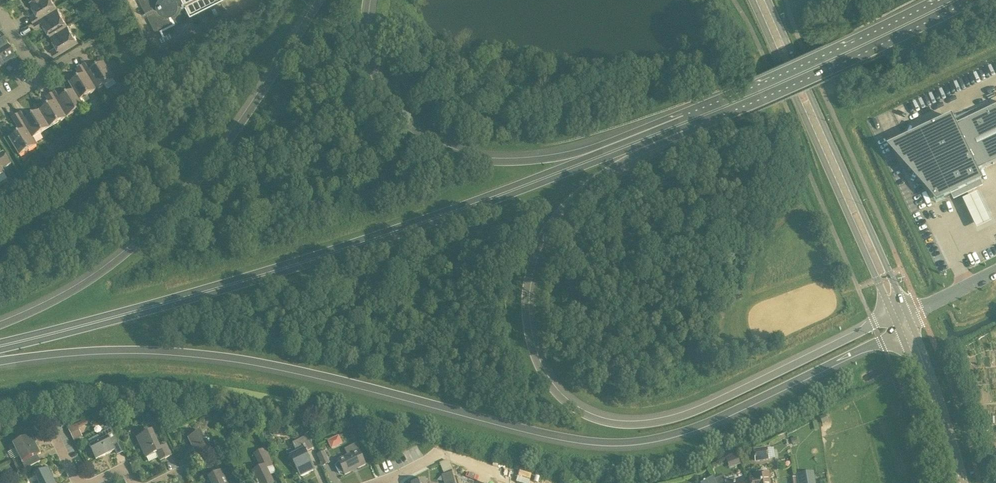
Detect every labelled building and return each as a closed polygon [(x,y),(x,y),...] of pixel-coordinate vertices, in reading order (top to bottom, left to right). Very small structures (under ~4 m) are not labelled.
[(36,11),(29,15),(33,21),(57,7),(53,0),(29,0),(36,11)] [(158,37),(175,28),(174,26),(192,16),(190,13),(216,0),(139,0),(158,37)] [(81,16),(85,14),(80,5),(75,8),(81,16)] [(57,7),(33,21),(37,28),(43,24),(50,35),(68,24),(57,7)] [(89,21),(85,14),(81,16),(85,23),(89,21)] [(68,24),(50,35),(57,46),(50,50),(54,56),(78,41),(68,24)] [(0,37),(0,53),(8,48),(1,36),(0,37)] [(15,59),(8,48),(0,53),(0,68),(15,59)] [(88,63),(82,66),(96,90),(114,80),(103,63),(92,69),(88,63)] [(76,70),(80,77),(69,84),(73,91),(79,101),(80,101),(96,90),(82,66),(76,70)] [(131,90),(130,89),(126,82),(120,86),(125,94),(131,90)] [(73,91),(62,97),(58,90),(51,94),(66,118),(84,107),(80,101),(79,101),(73,91)] [(50,105),(39,111),(49,128),(66,118),(51,94),(45,98),(50,105)] [(905,138),(936,203),(981,181),(976,172),(995,162),(995,107),(955,126),(950,117),(905,138)] [(49,128),(39,111),(28,118),(24,111),(18,115),(22,122),(32,138),(33,138),(49,128)] [(12,118),(16,125),(20,132),(9,139),(19,156),(37,145),(33,138),(32,138),(22,122),(18,115),(12,118)] [(91,119),(93,124),(101,119),(98,115),(91,119)] [(93,124),(91,119),(83,124),(85,128),(93,124)] [(67,140),(59,144),(62,149),(69,144),(67,140)] [(62,149),(59,144),(51,149),(54,153),(62,149)] [(5,174),(2,170),(11,164),(3,153),(0,155),(0,177),(5,174)] [(30,175),(38,170),(35,166),(28,170),(30,175)] [(8,197),(16,193),(13,188),(5,193),(8,197)] [(979,194),(962,202),(974,228),(991,221),(979,194)] [(144,415),(147,422),(156,418),(152,411),(144,415)] [(78,428),(90,423),(88,420),(68,429),(74,441),(82,437),(78,428)] [(38,421),(29,426),(32,432),(41,427),(38,421)] [(306,421),(300,424),(301,425),(305,434),(311,431),(309,425),(306,421)] [(96,460),(115,451),(113,447),(119,443),(111,428),(99,434),(102,440),(89,447),(96,460)] [(137,439),(146,458),(156,453),(160,462),(172,456),(167,445),(159,449),(152,432),(137,439)] [(188,439),(197,457),(201,455),(204,461),(223,452),(221,449),(218,451),(213,441),(207,444),(202,432),(188,439)] [(332,448),(344,442),(340,434),(328,439),(332,448)] [(41,453),(32,435),(11,446),(13,451),(15,450),(25,469),(40,462),(37,455),(41,453)] [(301,477),(314,471),(305,452),(313,448),(307,436),(292,443),(297,453),(291,456),(301,477)] [(275,448),(275,440),(267,440),(267,449),(275,448)] [(345,475),(366,465),(356,444),(344,449),(348,457),(338,461),(339,462),(335,466),(339,474),(344,473),(345,475)] [(267,469),(274,466),(266,448),(254,454),(261,468),(252,472),(257,482),(273,482),(267,469)] [(754,452),(755,462),(769,460),(768,450),(754,452)] [(330,463),(325,451),(317,455),(322,467),(330,463)] [(727,458),(730,466),(741,463),(738,454),(727,458)] [(444,472),(452,470),(449,459),(441,461),(444,472)] [(35,475),(39,482),(56,482),(48,468),(35,475)] [(755,475),(756,476),(749,477),(750,482),(770,482),(768,472),(768,470),(766,468),(764,468),(762,468),(760,470),(759,472),(760,474),(755,475)] [(235,482),(228,469),(222,472),(222,471),(207,478),(210,482),(232,482),(235,482)] [(452,472),(446,474),(449,482),(455,482),(452,472)] [(795,475),(796,482),(815,482),(813,472),(795,475)]
